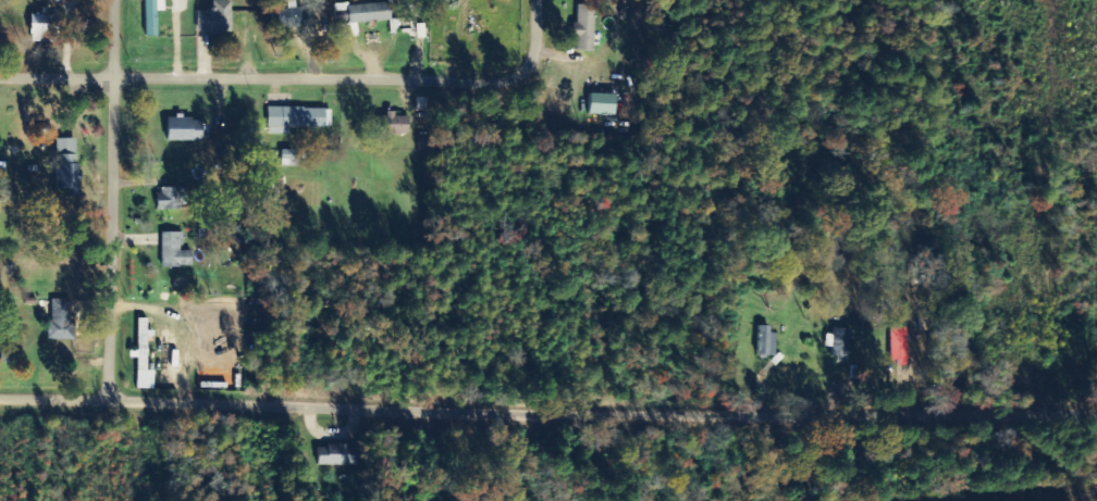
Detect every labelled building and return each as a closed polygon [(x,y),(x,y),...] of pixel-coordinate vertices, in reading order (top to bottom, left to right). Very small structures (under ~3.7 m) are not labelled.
[(147,37),(159,36),(158,11),(165,11),(165,0),(146,0),(147,37)] [(232,1),(216,1),(216,10),(197,11),(197,33),(233,32),(232,1)] [(297,9),(297,1),(288,1),(288,10),(272,10),(272,29),(307,28),(306,8),(297,9)] [(391,21),(390,4),(350,6),(351,23),(391,21)] [(597,6),(578,5),(577,51),(595,52),(597,6)] [(32,15),(31,40),(62,41),(63,11),(43,10),(43,15),(32,15)] [(357,24),(350,25),(348,11),(337,12),(340,37),(358,36),(357,24)] [(592,115),(618,116),(619,95),(593,94),(592,115)] [(432,98),(417,98),(418,112),(432,111),(432,98)] [(332,127),(332,108),(268,109),(269,135),(290,135),(290,128),(332,127)] [(396,117),(396,112),(385,112),(384,134),(410,134),(410,117),(396,117)] [(168,141),(203,142),(204,120),(168,119),(168,141)] [(56,139),(58,191),(69,191),(69,196),(81,195),(79,138),(56,139)] [(185,188),(158,189),(159,211),(186,210),(185,188)] [(183,233),(162,233),(163,268),(194,267),(193,252),(183,252),(183,233)] [(72,300),(51,299),(51,340),(75,341),(76,320),(72,320),(72,300)] [(149,371),(150,331),(148,331),(148,319),(138,319),(138,351),(131,351),(131,359),(138,359),(137,389),(155,390),(155,371),(149,371)] [(776,327),(759,327),(758,357),(775,358),(776,327)] [(892,365),(910,364),(909,329),(891,329),(892,365)] [(850,361),(851,332),(826,331),(826,347),(832,347),(832,360),(850,361)] [(318,466),(360,466),(361,446),(319,446),(318,466)]
